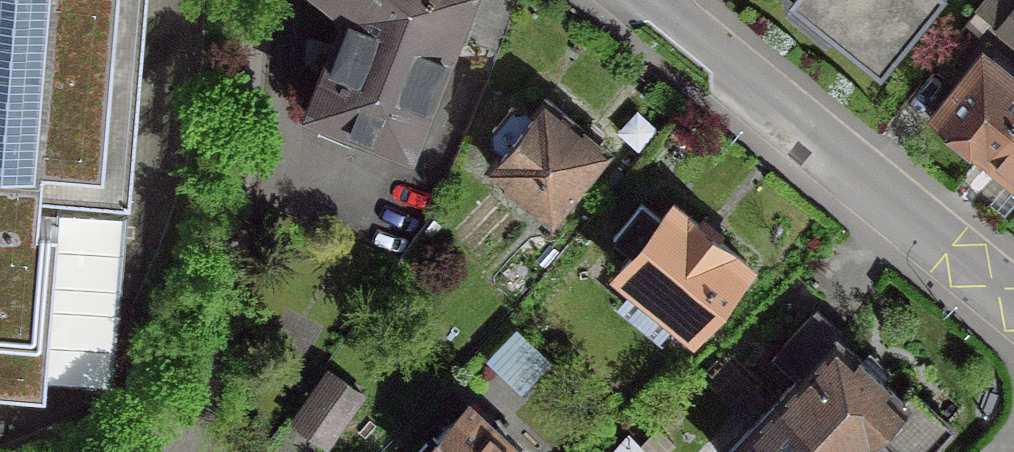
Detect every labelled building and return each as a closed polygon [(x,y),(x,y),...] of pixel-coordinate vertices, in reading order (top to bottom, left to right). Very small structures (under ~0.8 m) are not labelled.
[(39,382),(39,380),(106,386),(120,216),(51,211),(50,221),(31,219),(34,189),(124,197),(141,0),(0,0),(0,379),(39,382)] [(345,10),(307,105),(403,143),(459,0),(335,0),(345,10)] [(875,68),(930,0),(792,0),(875,68)] [(993,29),(1013,47),(1013,3),(993,29)] [(978,55),(931,114),(980,153),(1013,111),(1013,85),(978,55)] [(520,107),(506,109),(487,133),(488,146),(496,153),(484,168),(547,219),(603,151),(540,99),(528,114),(520,107)] [(980,153),(1000,169),(1000,180),(1013,191),(1013,111),(980,153)] [(655,221),(636,205),(608,240),(627,256),(614,272),(688,332),(742,265),(668,205),(655,221)] [(771,408),(819,451),(878,451),(882,448),(886,451),(938,451),(954,434),(815,310),(770,360),(794,382),(771,408)] [(519,391),(545,365),(510,331),(484,357),(519,391)] [(356,396),(325,374),(289,425),(320,446),(356,396)] [(461,407),(419,451),(508,451),(461,407)] [(771,408),(731,451),(819,451),(771,408)]
